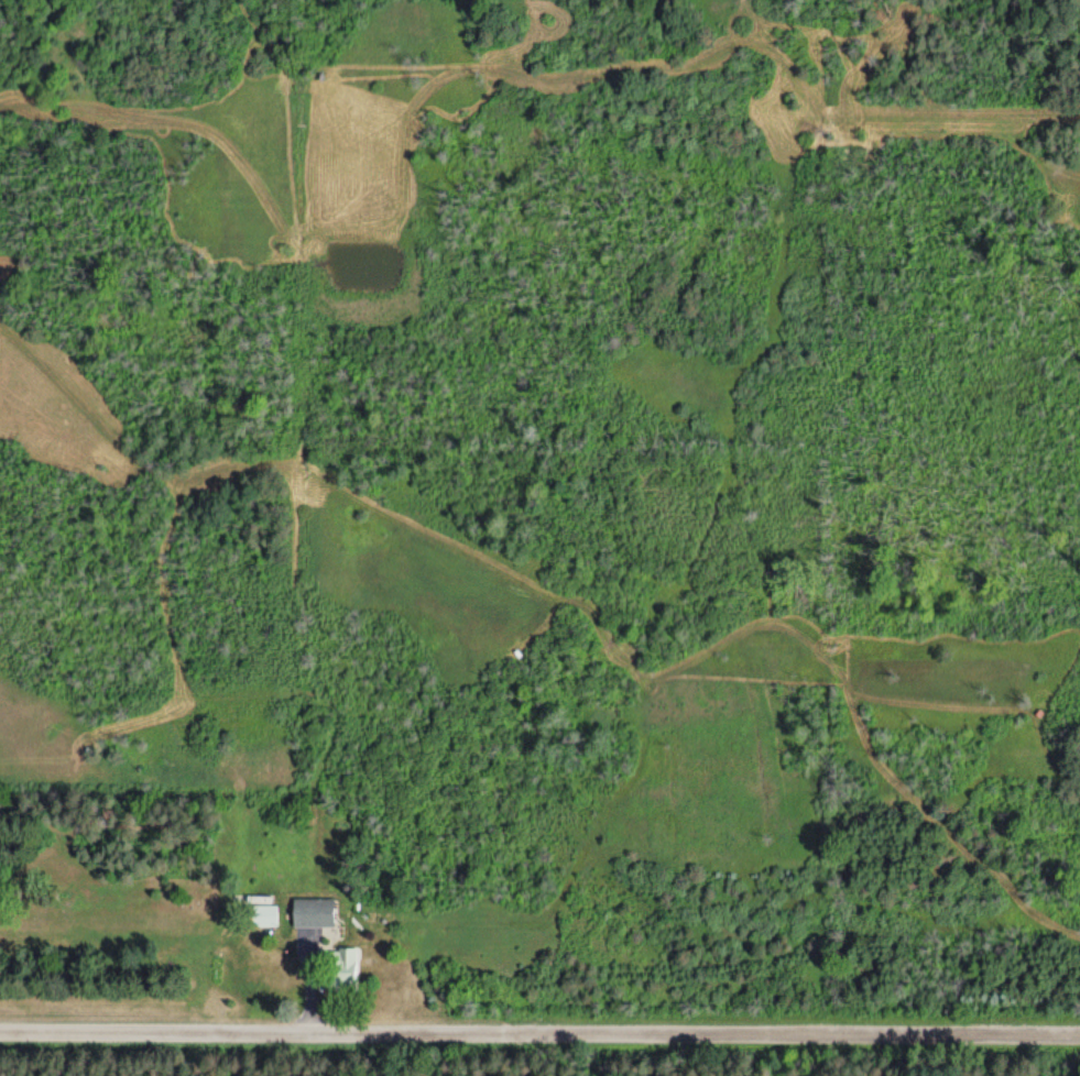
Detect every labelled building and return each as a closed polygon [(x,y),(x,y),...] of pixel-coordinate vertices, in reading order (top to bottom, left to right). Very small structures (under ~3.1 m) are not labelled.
[(293,900),(293,928),(334,928),(334,900),(293,900)] [(278,928),(278,907),(246,907),(246,928),(278,928)] [(357,951),(323,951),(323,990),(357,990),(357,951)]
